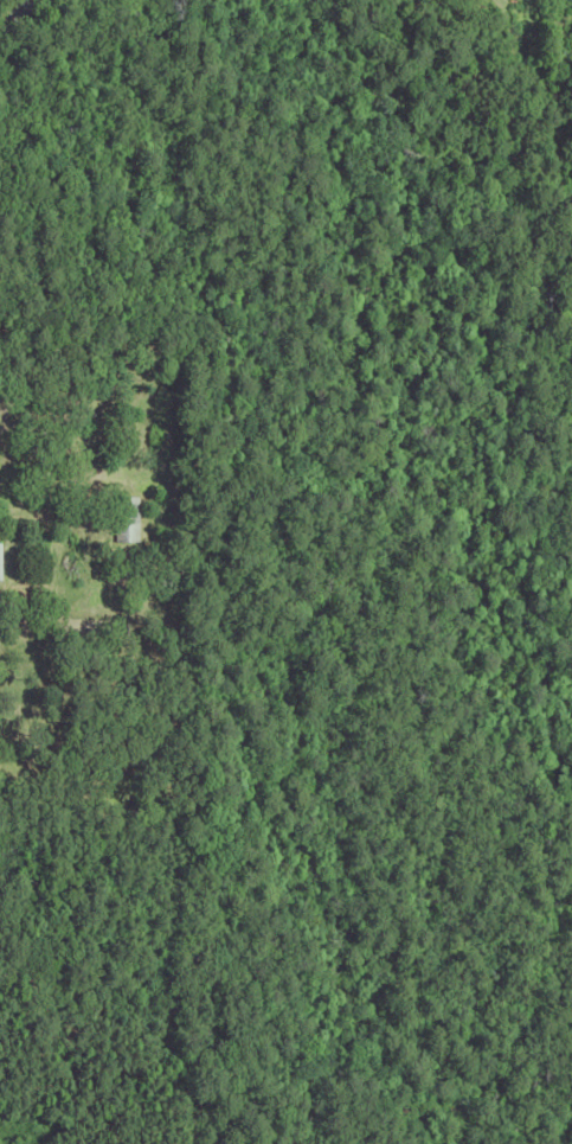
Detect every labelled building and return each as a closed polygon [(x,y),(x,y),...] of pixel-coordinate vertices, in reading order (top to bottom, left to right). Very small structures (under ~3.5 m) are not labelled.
[(111,496),(136,496),(136,541),(113,542),(111,496)]
